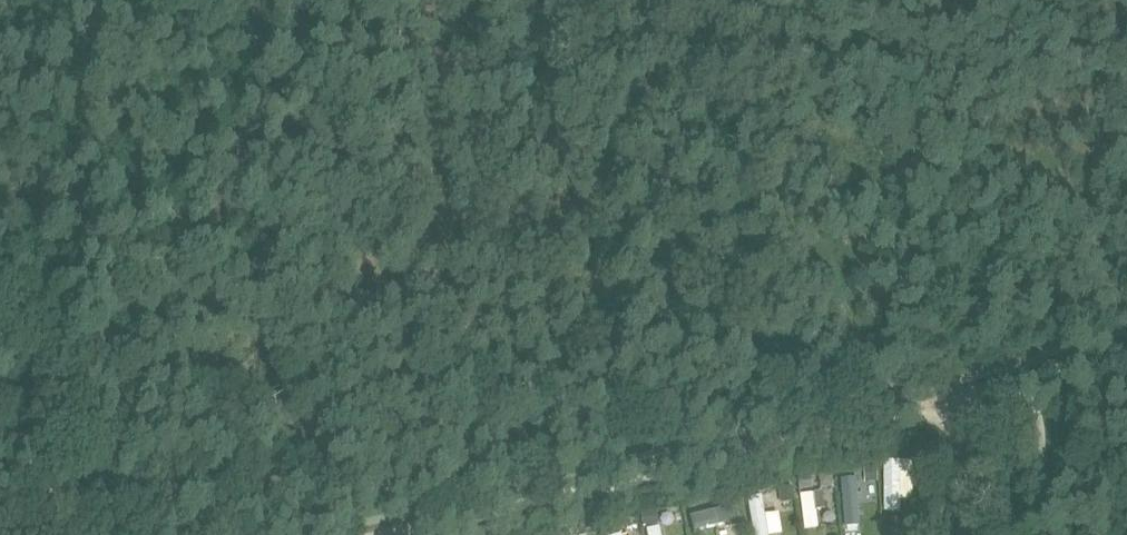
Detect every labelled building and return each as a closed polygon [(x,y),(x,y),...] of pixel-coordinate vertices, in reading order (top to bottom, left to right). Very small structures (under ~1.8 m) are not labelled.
[(898,514),(923,512),(920,469),(895,470),(898,514)] [(851,491),(853,534),(872,534),(871,490),(851,491)] [(824,500),(810,501),(812,534),(827,534),(824,500)] [(774,522),(769,503),(754,506),(760,534),(790,534),(787,519),(774,522)] [(702,534),(739,534),(750,532),(745,510),(699,521),(702,534)]
